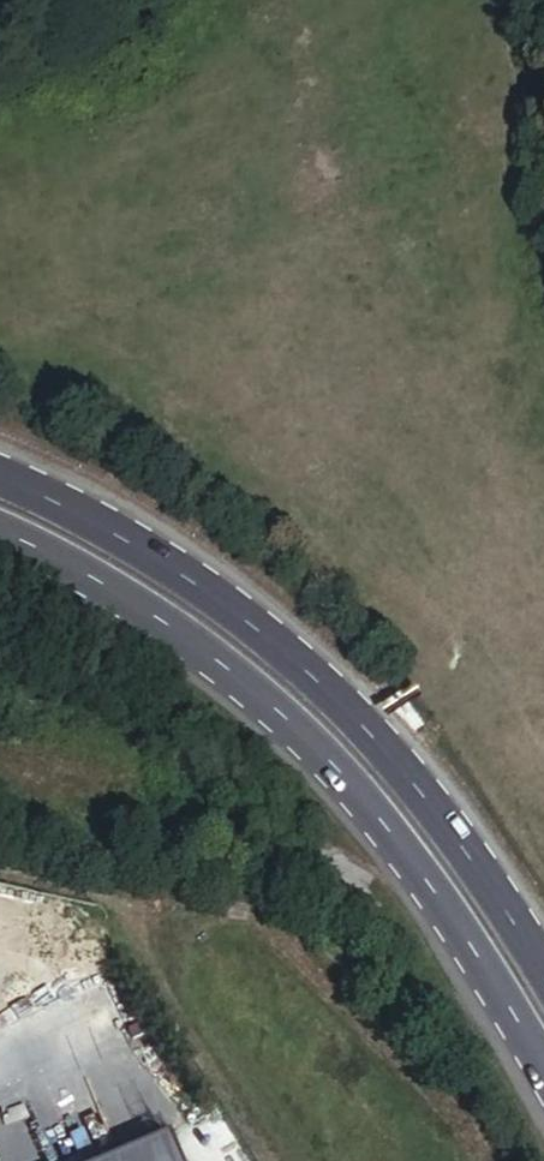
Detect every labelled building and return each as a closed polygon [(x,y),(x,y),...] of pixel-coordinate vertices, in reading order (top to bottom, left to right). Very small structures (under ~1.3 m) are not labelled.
[(138,1083),(0,1142),(0,1160),(171,1160),(138,1083)]
